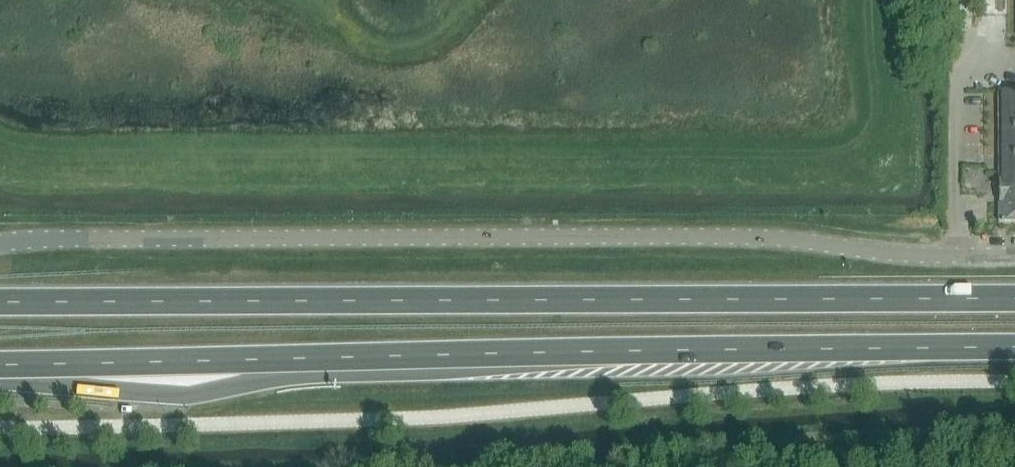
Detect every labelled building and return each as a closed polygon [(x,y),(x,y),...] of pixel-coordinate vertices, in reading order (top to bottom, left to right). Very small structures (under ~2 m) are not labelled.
[(1000,223),(1014,223),(1014,93),(999,93),(1000,223)]
